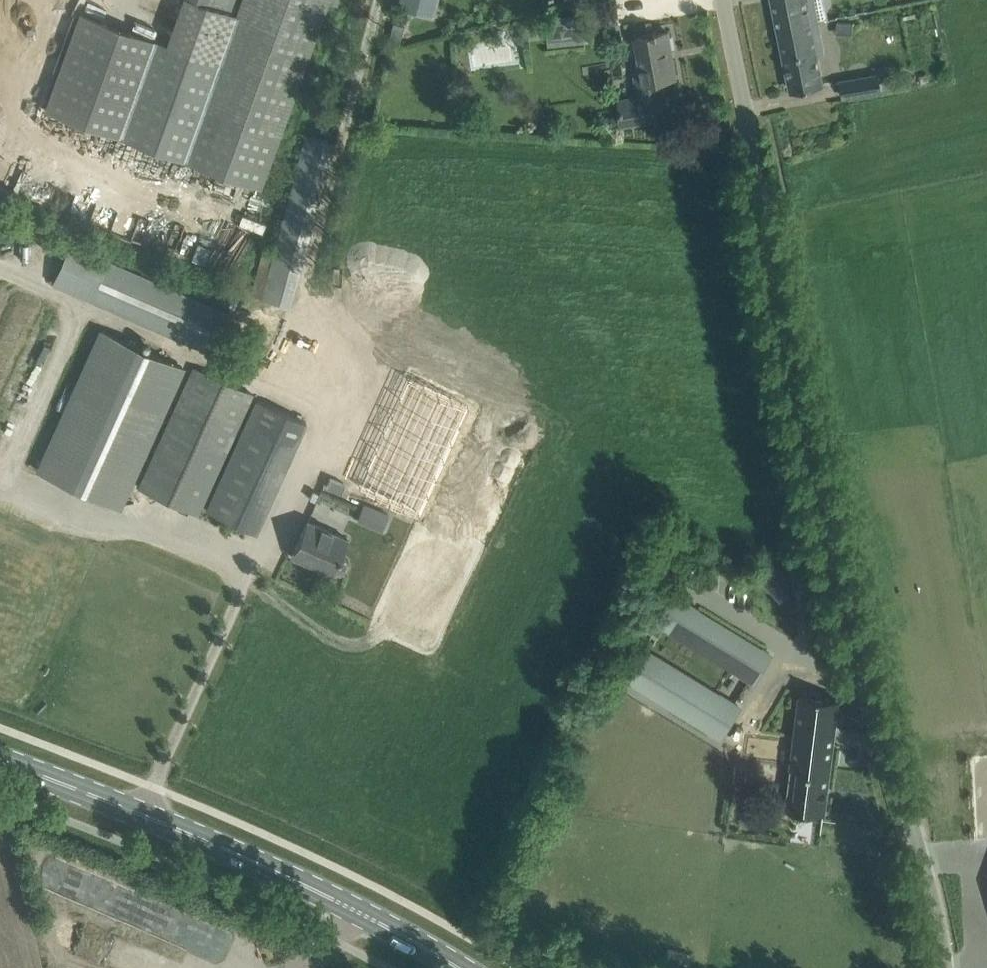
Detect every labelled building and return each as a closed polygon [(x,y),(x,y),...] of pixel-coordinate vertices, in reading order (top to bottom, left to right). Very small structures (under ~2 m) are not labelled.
[(163,43),(80,14),(46,110),(98,129),(260,187),(327,0),(243,0),(236,18),(229,15),(235,0),(178,0),(163,43)] [(400,6),(434,16),(439,0),(402,0),(400,6)] [(817,21),(813,0),(773,0),(779,29),(817,21)] [(574,15),(546,18),(548,33),(549,44),(583,40),(582,30),(576,30),(574,15)] [(791,90),(823,84),(817,54),(823,53),(817,21),(779,29),(791,90)] [(635,37),(640,66),(633,67),(639,100),(620,104),(624,124),(668,117),(661,78),(672,77),(672,76),(675,76),(675,75),(671,75),(668,53),(671,52),(668,32),(657,34),(656,31),(653,31),(654,34),(635,37)] [(879,73),(840,80),(843,98),(882,91),(879,73)] [(284,211),(265,298),(295,304),(314,218),(284,211)] [(53,283),(90,299),(187,342),(192,329),(206,335),(218,308),(70,244),(53,283)] [(39,470),(119,507),(183,367),(102,330),(39,470)] [(139,487),(198,514),(253,393),(194,367),(139,487)] [(382,375),(359,448),(457,480),(478,415),(424,398),(427,389),(382,375)] [(256,399),(206,510),(250,529),(290,442),(295,444),(306,421),(256,399)] [(357,454),(349,478),(345,490),(418,514),(430,477),(357,454)] [(365,504),(358,521),(383,532),(390,514),(365,504)] [(308,521),(294,552),(317,562),(315,567),(332,574),(333,571),(340,574),(343,573),(347,564),(346,561),(339,558),(348,539),(308,521)] [(799,572),(771,543),(750,564),(779,593),(799,572)] [(673,595),(656,623),(752,682),(770,653),(673,595)] [(738,705),(642,647),(623,679),(719,737),(738,705)] [(786,808),(824,813),(838,699),(801,694),(786,808)] [(787,739),(742,734),(739,757),(784,763),(787,739)]
